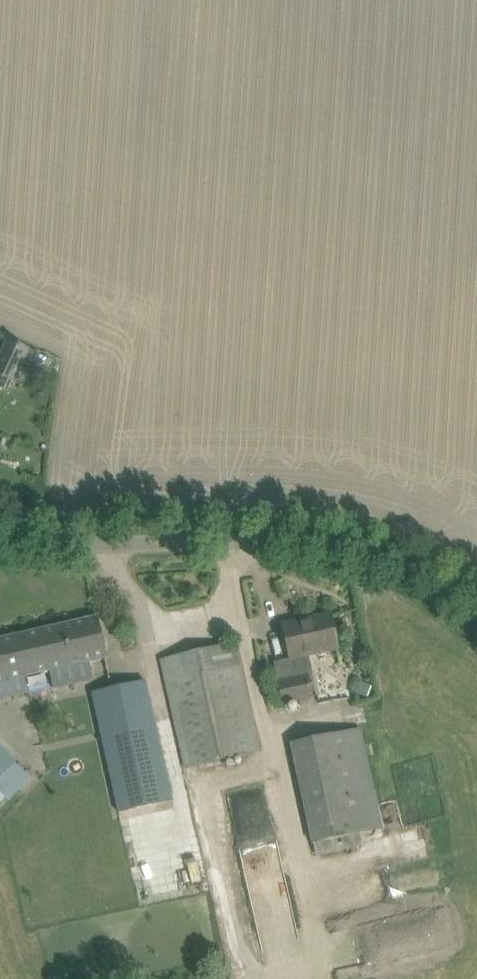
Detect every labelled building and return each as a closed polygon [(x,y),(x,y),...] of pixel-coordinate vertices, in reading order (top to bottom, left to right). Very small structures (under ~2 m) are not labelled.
[(15,383),(31,348),(7,338),(0,353),(0,376),(15,383)] [(0,437),(0,448),(9,450),(13,436),(1,432),(0,437)] [(156,569),(156,577),(167,577),(166,568),(156,569)] [(283,625),(288,645),(291,658),(337,648),(330,615),(283,625)] [(107,657),(98,617),(0,639),(0,682),(107,657)] [(162,660),(166,682),(186,769),(259,753),(235,644),(162,660)] [(351,675),(319,677),(320,695),(352,694),(351,675)] [(278,683),(283,704),(299,700),(313,697),(308,676),(278,683)] [(146,681),(92,693),(119,812),(173,800),(146,681)] [(359,681),(355,693),(366,697),(371,686),(359,681)] [(313,697),(299,700),(301,708),(314,704),(313,697)] [(292,744),(314,844),(382,829),(361,729),(292,744)] [(9,800),(31,777),(16,763),(0,747),(0,792),(9,800)]
